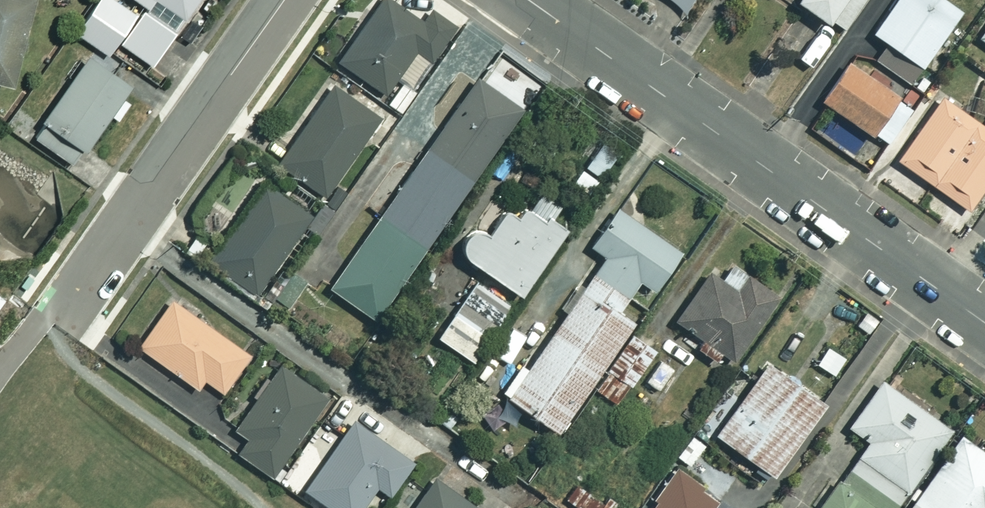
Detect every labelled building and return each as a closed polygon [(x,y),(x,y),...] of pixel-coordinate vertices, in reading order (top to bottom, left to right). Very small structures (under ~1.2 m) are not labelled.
[(41,0),(0,0),(0,82),(16,86),(32,24),(52,29),(58,5),(41,0)] [(118,0),(102,0),(78,33),(110,56),(139,15),(118,0)] [(179,28),(199,0),(138,0),(179,28)] [(393,0),(384,0),(341,61),(387,94),(418,50),(434,61),(459,27),(436,11),(427,24),(393,0)] [(695,0),(672,0),(688,11),(695,0)] [(800,1),(842,31),(864,0),(801,0),(800,1)] [(925,69),(964,11),(947,0),(898,0),(875,35),(888,44),(925,69)] [(935,76),(925,69),(888,44),(876,62),(923,93),(935,76)] [(135,83),(92,54),(35,137),(78,166),(135,83)] [(891,145),(914,110),(899,99),(902,95),(852,61),(825,101),(891,145)] [(430,149),(475,181),(526,110),(480,77),(430,149)] [(381,118),(336,85),(282,162),(327,194),(381,118)] [(946,96),(900,159),(969,210),(984,188),(984,125),(946,96)] [(621,152),(606,142),(575,184),(589,195),(621,152)] [(382,216),(428,248),(475,181),(430,149),(382,216)] [(313,215),(266,183),(212,262),(259,294),(313,215)] [(578,218),(544,193),(531,212),(515,200),(491,234),(479,225),(460,251),(523,296),(578,218)] [(684,252),(620,208),(594,246),(608,256),(531,368),(525,364),(504,394),(561,432),(637,322),(621,311),(642,281),(657,291),(684,252)] [(428,248),(382,216),(331,287),(377,320),(428,248)] [(705,340),(699,348),(717,361),(723,353),(733,360),(780,295),(734,263),(722,281),(711,273),(678,320),(705,340)] [(473,276),(434,339),(478,365),(516,302),(473,276)] [(253,356),(174,300),(140,347),(199,389),(206,379),(226,394),(253,356)] [(658,351),(635,334),(596,389),(620,405),(658,351)] [(848,358),(831,346),(818,364),(836,376),(848,358)] [(657,390),(675,369),(663,359),(645,380),(657,390)] [(828,404),(770,363),(718,436),(776,477),(828,404)] [(330,397),(282,364),(237,429),(250,439),(240,453),(274,477),(330,397)] [(954,432),(884,381),(851,426),(871,441),(822,507),(898,507),(954,432)] [(356,420),(307,490),(332,507),(364,507),(379,486),(393,495),(416,462),(356,420)] [(915,498),(930,507),(984,507),(984,451),(961,433),(915,498)] [(692,467),(708,445),(693,434),(677,456),(692,467)] [(682,467),(654,507),(712,507),(722,494),(682,467)] [(437,479),(416,507),(479,507),(437,479)] [(585,480),(571,501),(581,507),(624,507),(585,480)] [(915,498),(908,507),(930,507),(915,498)]
